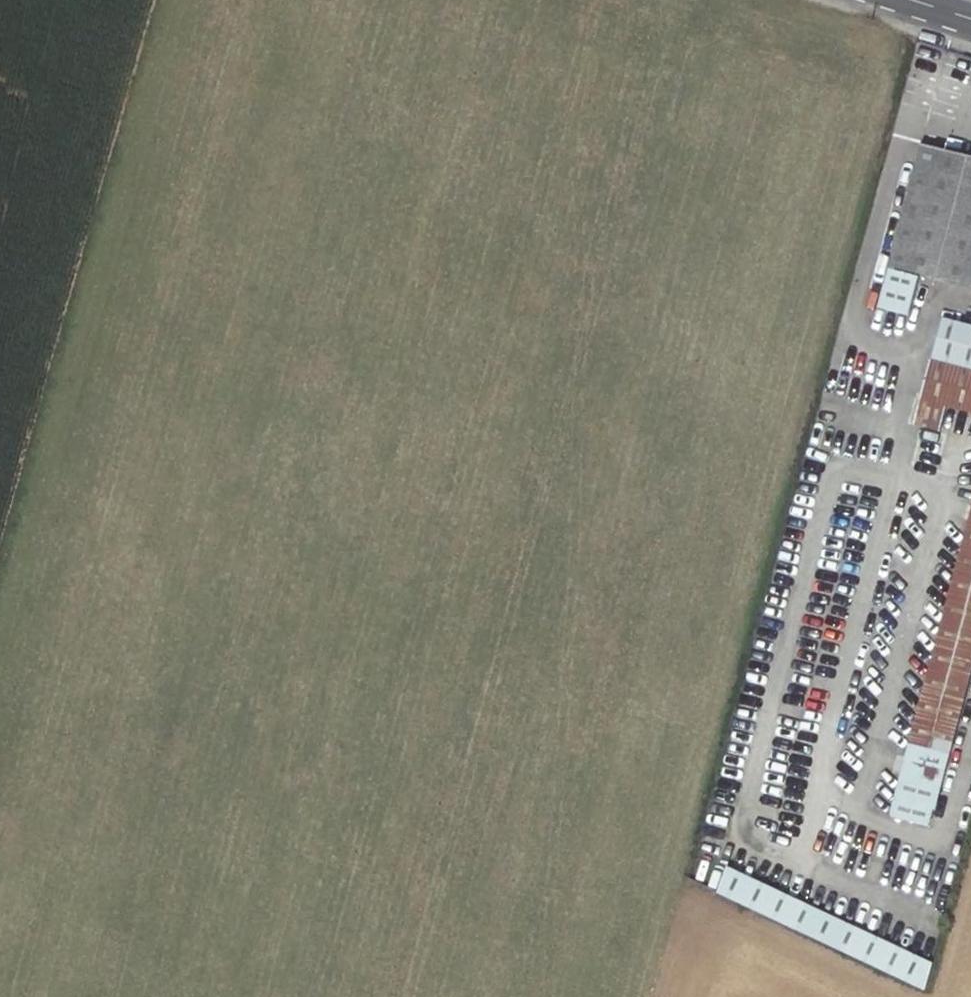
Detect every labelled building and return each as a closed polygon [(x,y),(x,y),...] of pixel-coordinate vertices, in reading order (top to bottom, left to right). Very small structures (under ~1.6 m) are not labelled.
[(926,145),(891,267),(920,276),(970,289),(970,157),(926,145)] [(920,276),(891,267),(880,306),(909,315),(920,276)] [(919,403),(945,411),(970,418),(970,376),(930,365),(919,403)] [(937,439),(945,411),(919,403),(912,432),(937,439)] [(905,747),(949,758),(970,675),(970,508),(905,747)] [(929,832),(949,758),(905,747),(886,819),(929,832)] [(727,866),(718,893),(927,991),(935,962),(727,866)]
